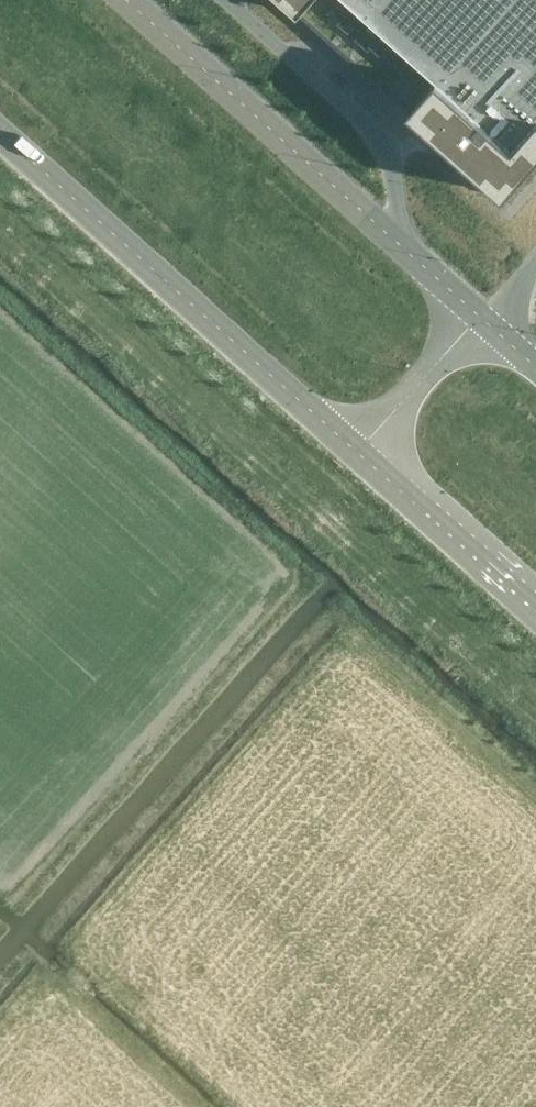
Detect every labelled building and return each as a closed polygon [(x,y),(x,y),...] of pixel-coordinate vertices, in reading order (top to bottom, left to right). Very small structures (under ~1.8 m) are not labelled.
[(428,128),(432,126),(438,131),(448,140),(446,144),(504,196),(535,161),(535,0),(285,0),(428,128)]
